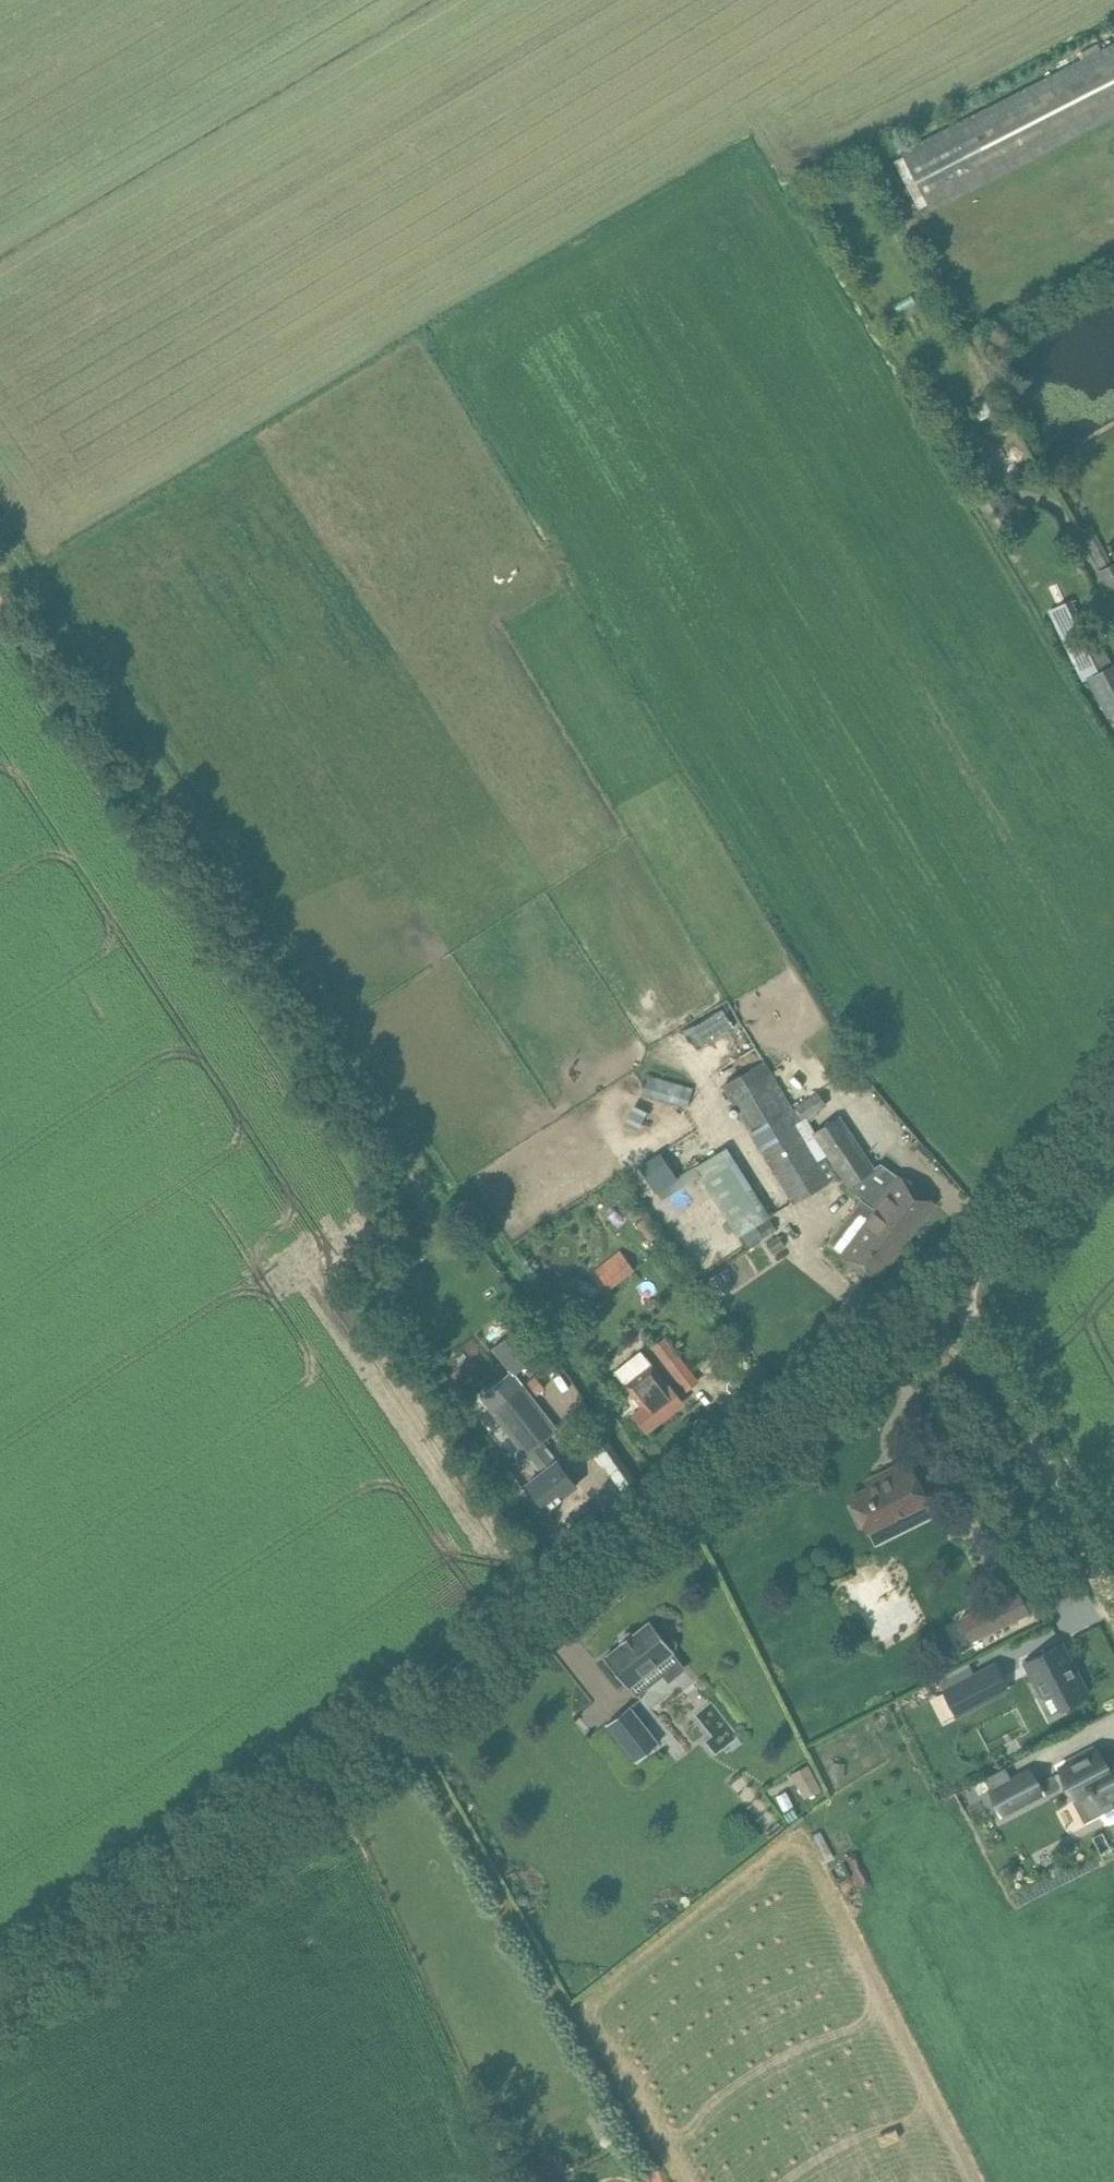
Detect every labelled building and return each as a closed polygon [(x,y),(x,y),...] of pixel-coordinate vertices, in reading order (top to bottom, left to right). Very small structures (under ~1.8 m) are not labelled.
[(894,162),(918,209),(927,204),(931,211),(1113,117),(1113,43),(900,151),(903,157),(894,162)] [(968,304),(975,321),(984,318),(978,301),(968,304)] [(968,431),(951,441),(985,499),(987,497),(998,516),(1017,505),(1010,493),(1004,497),(999,489),(1002,488),(1001,486),(968,431)] [(1106,554),(1094,531),(1083,536),(1095,560),(1106,554)] [(1113,596),(1113,561),(1098,569),(1112,597),(1113,596)] [(1087,677),(1109,717),(1113,714),(1113,662),(1087,677)] [(723,1030),(717,1016),(687,1031),(694,1045),(723,1030)] [(793,1125),(800,1121),(764,1060),(720,1086),(790,1202),(826,1181),(793,1125)] [(644,1093),(669,1100),(674,1083),(649,1076),(644,1093)] [(828,1105),(818,1091),(795,1106),(805,1120),(828,1105)] [(872,1168),(837,1116),(812,1133),(845,1183),(844,1187),(872,1168)] [(876,1210),(877,1209),(908,1233),(910,1235),(934,1203),(880,1162),(872,1168),(844,1187),(860,1199),(876,1210)] [(860,1199),(828,1242),(839,1251),(838,1252),(858,1267),(875,1281),(910,1235),(908,1233),(877,1209),(876,1210),(860,1199)] [(637,1222),(648,1239),(657,1234),(646,1217),(637,1222)] [(771,1220),(761,1223),(769,1246),(779,1242),(771,1220)] [(635,1267),(621,1248),(592,1270),(606,1289),(635,1267)] [(516,1304),(505,1313),(514,1325),(526,1316),(516,1304)] [(829,1321),(818,1324),(821,1338),(832,1335),(829,1321)] [(492,1347),(514,1375),(540,1355),(518,1327),(492,1347)] [(799,1356),(799,1345),(784,1344),(783,1355),(799,1356)] [(641,1351),(615,1371),(626,1385),(639,1401),(643,1407),(634,1414),(646,1430),(683,1402),(669,1385),(653,1364),(652,1365),(641,1351)] [(691,1370),(677,1353),(666,1361),(680,1379),(691,1370)] [(444,1371),(437,1375),(442,1382),(449,1377),(444,1371)] [(543,1471),(527,1483),(546,1508),(576,1485),(543,1442),(557,1431),(521,1384),(492,1407),(527,1452),(528,1451),(543,1471)] [(853,1502),(848,1504),(859,1528),(864,1525),(867,1531),(869,1530),(928,1501),(908,1461),(876,1477),(879,1483),(850,1497),(853,1502)] [(1019,1590),(960,1618),(971,1641),(1030,1612),(1019,1590)] [(622,1644),(605,1658),(628,1687),(630,1686),(672,1653),(674,1651),(672,1649),(675,1647),(675,1643),(669,1635),(665,1634),(662,1636),(650,1621),(633,1635),(632,1633),(620,1642),(622,1644)] [(1054,1625),(1014,1645),(1020,1656),(1029,1652),(1031,1657),(1062,1641),(1054,1625)] [(1062,1644),(1025,1663),(1042,1695),(1038,1698),(1049,1720),(1066,1711),(1064,1707),(1088,1694),(1062,1644)] [(957,1716),(1007,1689),(994,1663),(974,1674),(943,1690),(957,1716)] [(593,1733),(607,1723),(592,1703),(578,1713),(593,1733)] [(658,1742),(628,1706),(606,1724),(636,1760),(658,1742)] [(1060,1767),(1077,1799),(1073,1801),(1085,1822),(1098,1815),(1113,1807),(1113,1806),(1110,1799),(1113,1797),(1113,1757),(1103,1763),(1096,1749),(1060,1767)] [(792,1773),(805,1797),(820,1789),(807,1765),(792,1773)] [(984,1778),(1003,1813),(1041,1793),(1029,1770),(1012,1779),(1005,1767),(984,1778)]
